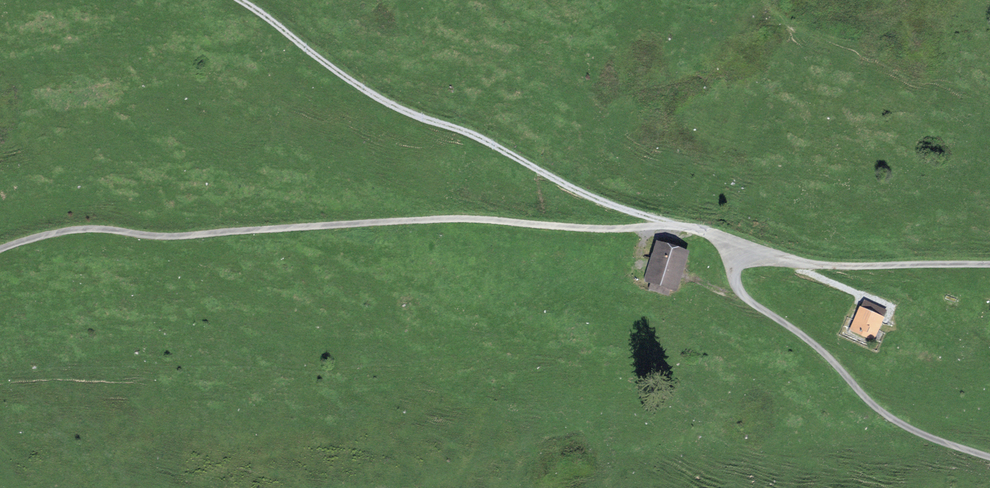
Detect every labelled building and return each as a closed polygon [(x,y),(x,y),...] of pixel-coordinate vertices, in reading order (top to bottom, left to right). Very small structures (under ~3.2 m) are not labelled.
[(649,290),(670,297),(672,291),(679,293),(691,255),(657,244),(645,283),(651,285),(649,290)] [(875,343),(889,312),(864,301),(850,332),(875,343)]
